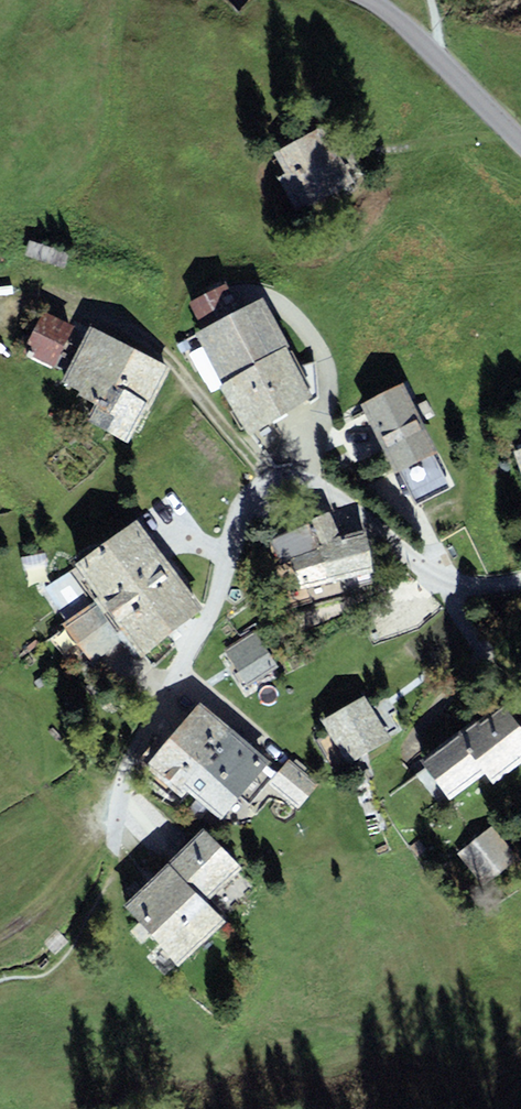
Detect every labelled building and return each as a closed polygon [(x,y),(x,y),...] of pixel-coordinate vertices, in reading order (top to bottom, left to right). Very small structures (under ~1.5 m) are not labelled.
[(323,124),(274,151),(286,172),(278,176),(299,213),(356,181),(323,124)] [(248,432),(314,396),(287,346),(290,344),(263,296),(240,308),(226,282),(190,302),(204,328),(194,333),(248,432)] [(73,325),(43,310),(22,351),(52,367),(73,325)] [(59,381),(96,401),(107,380),(149,403),(146,409),(148,410),(171,368),(90,324),(59,381)] [(128,441),(146,409),(149,403),(107,380),(96,401),(86,419),(128,441)] [(433,453),(438,451),(404,383),(361,404),(396,472),(401,470),(417,503),(450,486),(433,453)] [(286,593),(372,571),(365,529),(341,535),(329,511),(271,539),(286,593)] [(160,548),(137,517),(74,564),(76,566),(97,594),(160,548)] [(182,578),(160,548),(97,594),(119,624),(182,578)] [(97,594),(76,566),(44,589),(67,619),(62,622),(93,664),(129,637),(119,624),(97,594)] [(204,609),(182,578),(119,624),(129,637),(141,655),(204,609)] [(255,629),(224,649),(248,686),(279,666),(255,629)] [(348,764),(391,739),(365,695),(322,720),(348,764)] [(520,762),(520,725),(502,700),(477,719),(475,716),(419,758),(450,799),(486,772),(494,783),(520,762)] [(145,766),(176,792),(231,726),(200,701),(145,766)] [(271,760),(231,726),(176,792),(182,797),(188,791),(222,819),(271,760)] [(319,784),(289,758),(268,784),(298,809),(319,784)] [(518,857),(493,825),(457,853),(482,886),(518,857)] [(242,868),(203,828),(169,861),(207,901),(242,868)] [(181,965),(226,921),(207,901),(169,861),(122,905),(181,965)]
